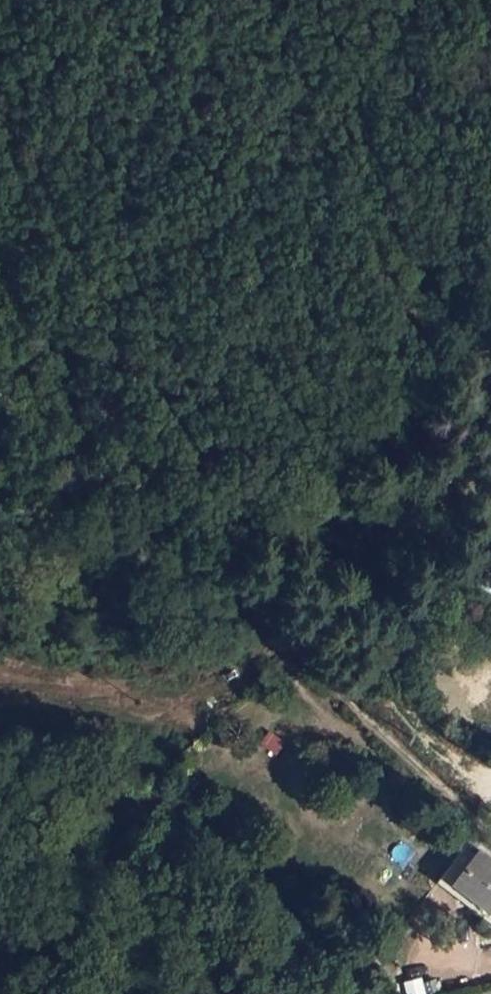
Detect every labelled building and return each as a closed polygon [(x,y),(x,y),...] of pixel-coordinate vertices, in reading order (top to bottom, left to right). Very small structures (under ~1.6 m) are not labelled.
[(468,842),(437,886),(451,897),(457,888),(482,851),(468,842)] [(485,853),(482,851),(457,888),(490,911),(490,858),(485,853)] [(451,897),(488,924),(490,920),(490,911),(457,888),(451,897)]
